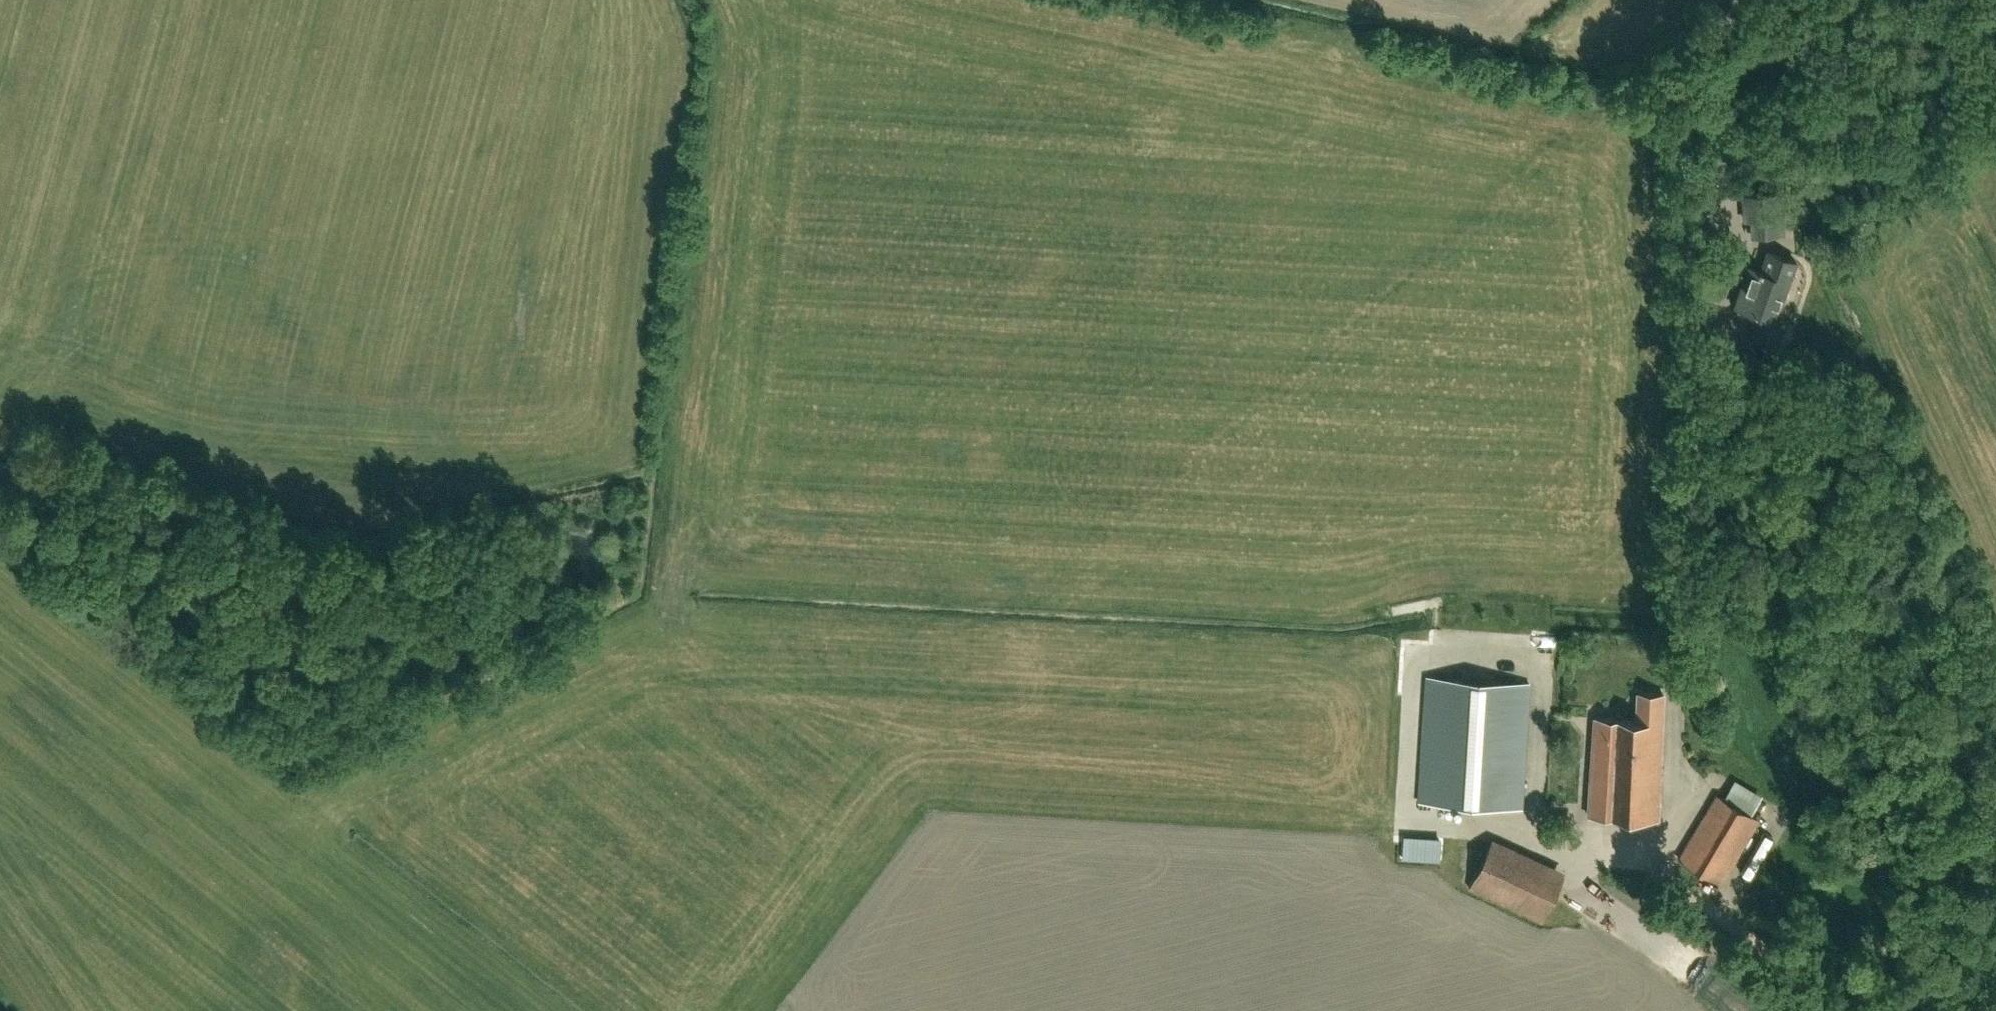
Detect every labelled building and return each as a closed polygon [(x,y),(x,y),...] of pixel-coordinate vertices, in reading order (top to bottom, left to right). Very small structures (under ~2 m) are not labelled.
[(1785,235),(1781,192),(1740,195),(1742,221),(1749,221),(1750,237),(1785,235)] [(1776,348),(1785,323),(1772,318),(1785,281),(1749,268),(1735,306),(1739,308),(1736,314),(1756,321),(1749,338),(1776,348)] [(1522,808),(1529,683),(1427,676),(1420,802),(1522,808)] [(1658,819),(1663,694),(1638,692),(1637,720),(1594,718),(1589,815),(1658,819)] [(1723,882),(1758,821),(1716,796),(1680,856),(1723,882)] [(1542,922),(1565,871),(1493,837),(1469,888),(1542,922)]
